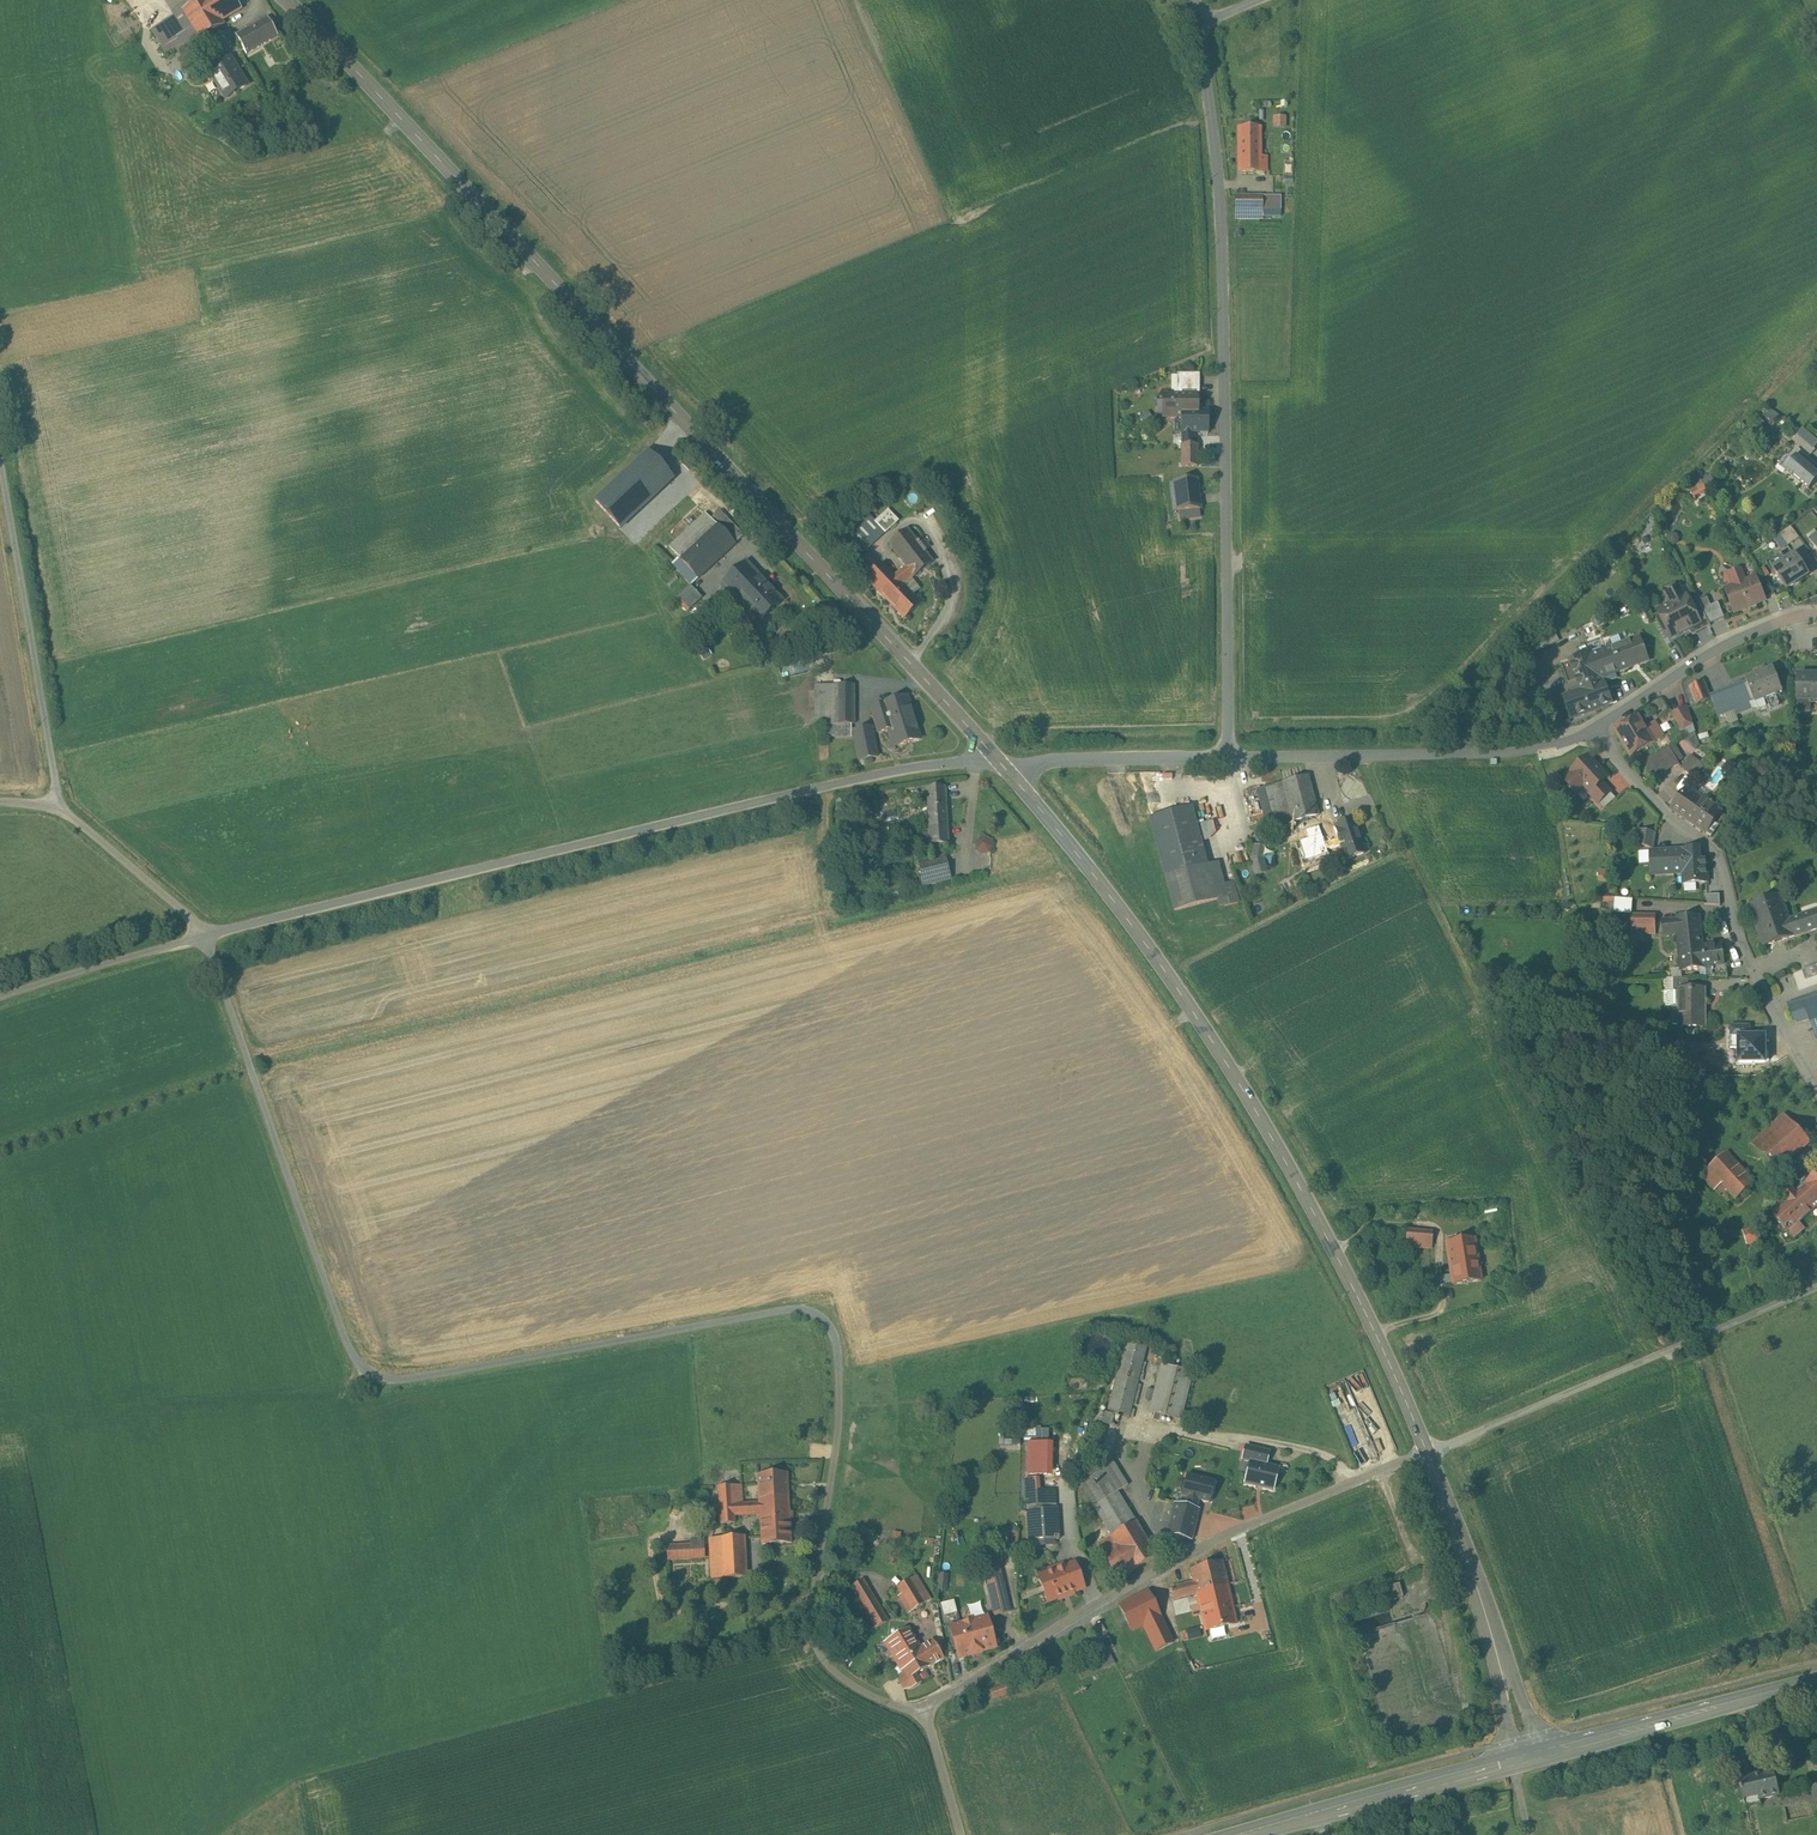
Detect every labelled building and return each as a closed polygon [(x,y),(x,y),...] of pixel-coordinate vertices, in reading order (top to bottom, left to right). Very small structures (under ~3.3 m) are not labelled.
[(240,0),(198,0),(160,25),(179,55),(247,10),(240,0)] [(280,39),(269,19),(238,35),(248,55),(280,39)] [(259,94),(232,54),(207,70),(234,111),(259,94)] [(1290,126),(1290,114),(1276,114),(1276,126),(1290,126)] [(1237,128),(1237,172),(1267,172),(1267,157),(1261,157),(1261,128),(1237,128)] [(1281,196),(1235,196),(1235,219),(1263,220),(1263,216),(1280,216),(1281,196)] [(1197,414),(1197,390),(1158,391),(1158,414),(1179,414),(1197,414)] [(1197,414),(1179,414),(1179,430),(1208,430),(1208,414),(1197,414)] [(1803,428),(1797,435),(1805,441),(1814,449),(1816,445),(1816,440),(1803,428)] [(1805,441),(1797,435),(1792,440),(1801,447),(1805,441)] [(1814,449),(1805,441),(1801,447),(1810,456),(1815,450),(1814,449)] [(1181,462),(1199,462),(1199,442),(1181,442),(1181,462)] [(1816,465),(1797,448),(1793,453),(1813,470),(1816,465)] [(648,453),(596,502),(620,528),(673,479),(648,453)] [(1793,453),(1787,461),(1790,463),(1785,469),(1809,490),(1816,481),(1816,473),(1813,470),(1793,453)] [(1711,476),(1702,481),(1706,488),(1715,483),(1711,476)] [(1197,479),(1172,482),(1176,512),(1201,509),(1197,479)] [(1690,492),(1694,497),(1704,490),(1701,485),(1690,492)] [(697,578),(737,542),(704,506),(665,543),(697,578)] [(889,512),(877,524),(885,533),(897,521),(889,512)] [(868,514),(847,533),(864,552),(885,533),(877,524),(868,514)] [(1778,535),(1785,543),(1787,546),(1799,537),(1790,526),(1778,535)] [(894,576),(904,587),(934,564),(908,531),(889,546),(904,569),(894,576)] [(1785,543),(1778,535),(1773,538),(1779,547),(1785,543)] [(1796,554),(1773,569),(1786,589),(1800,580),(1799,579),(1807,574),(1808,575),(1809,574),(1796,554)] [(757,624),(782,601),(746,563),(722,586),(757,624)] [(868,581),(905,619),(925,600),(918,593),(913,597),(904,587),(894,576),(883,566),(868,581)] [(1755,577),(1725,589),(1735,613),(1765,600),(1755,577)] [(680,598),(697,614),(706,604),(710,600),(692,584),(680,598)] [(1680,585),(1664,593),(1670,604),(1656,610),(1671,638),(1689,628),(1700,622),(1696,614),(1686,595),(1680,585)] [(1710,605),(1707,597),(1698,601),(1702,609),(1710,605)] [(1710,605),(1702,609),(1703,611),(1709,623),(1724,617),(1718,602),(1710,605)] [(1703,611),(1696,614),(1700,622),(1689,628),(1692,635),(1710,625),(1709,623),(1703,611)] [(1639,638),(1612,648),(1620,670),(1647,660),(1639,638)] [(1600,649),(1553,666),(1561,686),(1577,680),(1579,685),(1601,677),(1620,670),(1612,648),(1601,652),(1600,649)] [(1773,669),(1746,680),(1753,699),(1755,702),(1782,691),(1773,669)] [(1797,676),(1797,700),(1809,700),(1816,700),(1816,676),(1797,676)] [(1601,677),(1579,685),(1580,689),(1567,694),(1576,716),(1611,703),(1601,677)] [(852,721),(851,681),(816,682),(817,722),(852,721)] [(1703,681),(1689,687),(1696,704),(1711,698),(1703,681)] [(1743,681),(1710,695),(1718,717),(1725,715),(1729,725),(1739,721),(1737,716),(1754,709),(1751,702),(1751,700),(1743,682),(1743,681)] [(1753,699),(1746,681),(1743,682),(1751,700),(1753,699)] [(921,732),(906,692),(877,704),(892,743),(921,732)] [(1667,707),(1662,699),(1652,704),(1657,713),(1667,707)] [(1809,700),(1797,700),(1797,712),(1809,712),(1809,704),(1809,700)] [(1687,706),(1673,714),(1683,731),(1693,725),(1687,706)] [(1638,715),(1614,730),(1630,756),(1663,736),(1655,722),(1646,727),(1638,715)] [(876,725),(855,729),(862,761),(882,756),(876,725)] [(1669,747),(1641,764),(1650,780),(1678,763),(1669,747)] [(1690,755),(1681,768),(1695,778),(1704,765),(1690,755)] [(1607,777),(1588,757),(1572,772),(1572,773),(1565,780),(1576,792),(1584,785),(1590,792),(1601,782),(1607,777)] [(1308,775),(1256,790),(1266,825),(1290,818),(1294,831),(1321,824),(1308,775)] [(1590,792),(1588,793),(1598,803),(1610,792),(1601,782),(1590,792)] [(1721,810),(1688,786),(1671,810),(1711,837),(1716,829),(1714,827),(1716,824),(1713,821),(1721,810)] [(947,828),(945,788),(926,789),(929,829),(947,828)] [(1218,862),(1207,865),(1192,807),(1149,818),(1173,911),(1217,900),(1219,907),(1240,902),(1234,881),(1224,884),(1218,862)] [(1328,851),(1340,847),(1345,860),(1366,853),(1354,819),(1301,837),(1310,862),(1330,856),(1328,851)] [(947,828),(929,829),(929,845),(948,844),(947,828)] [(1655,832),(1630,828),(1628,844),(1652,848),(1655,832)] [(994,849),(992,835),(976,838),(979,852),(994,849)] [(1267,864),(1268,843),(1255,843),(1254,864),(1267,864)] [(1699,848),(1682,849),(1682,873),(1683,873),(1683,883),(1707,882),(1706,859),(1700,859),(1699,848)] [(1682,849),(1650,850),(1652,874),(1682,873),(1682,849)] [(941,851),(915,859),(921,882),(948,875),(941,851)] [(1719,894),(1707,894),(1707,904),(1720,905),(1719,894)] [(1780,894),(1749,905),(1757,930),(1789,919),(1780,894)] [(1632,899),(1615,898),(1615,902),(1614,912),(1631,914),(1632,899)] [(1757,930),(1763,945),(1801,932),(1816,927),(1816,909),(1789,919),(1757,930)] [(1655,915),(1631,914),(1631,933),(1655,933),(1655,915)] [(1699,915),(1675,918),(1677,933),(1677,934),(1678,950),(1703,947),(1703,946),(1699,915)] [(1675,918),(1662,920),(1664,935),(1677,933),(1675,918)] [(1801,932),(1803,939),(1816,934),(1816,927),(1801,932)] [(1703,947),(1678,950),(1681,970),(1706,967),(1705,966),(1724,964),(1722,943),(1703,946),(1703,947)] [(1793,972),(1799,989),(1816,983),(1816,964),(1793,972)] [(1727,967),(1712,969),(1713,977),(1728,977),(1727,967)] [(1688,978),(1673,978),(1673,992),(1680,992),(1680,991),(1688,991),(1688,978)] [(1688,991),(1680,991),(1680,992),(1680,1025),(1704,1025),(1703,990),(1688,991)] [(1802,998),(1808,1018),(1816,1038),(1816,1037),(1816,993),(1802,998)] [(1802,998),(1788,1003),(1794,1019),(1798,1021),(1808,1018),(1802,998)] [(1730,1025),(1730,1037),(1739,1037),(1739,1036),(1750,1036),(1750,1025),(1730,1025)] [(1739,1037),(1730,1037),(1731,1048),(1739,1048),(1739,1063),(1765,1062),(1769,1060),(1769,1052),(1765,1050),(1765,1036),(1750,1036),(1739,1036),(1739,1037)] [(1784,1113),(1751,1143),(1777,1172),(1810,1142),(1784,1113)] [(1754,1182),(1726,1151),(1701,1174),(1729,1204),(1736,1199),(1754,1182)] [(1772,1214),(1788,1232),(1816,1206),(1816,1173),(1772,1214)] [(1757,1227),(1743,1231),(1747,1245),(1761,1241),(1757,1227)] [(1736,1228),(1722,1233),(1724,1237),(1738,1233),(1736,1228)] [(1430,1248),(1431,1232),(1408,1230),(1407,1246),(1430,1248)] [(1481,1281),(1475,1238),(1446,1242),(1452,1285),(1481,1281)] [(1109,1409),(1129,1414),(1145,1347),(1125,1342),(1109,1409)] [(1161,1364),(1149,1412),(1180,1420),(1193,1372),(1161,1364)] [(1039,1464),(1040,1426),(1027,1426),(1027,1464),(1039,1464)] [(1270,1450),(1246,1444),(1242,1459),(1266,1464),(1270,1450)] [(1156,1556),(1117,1492),(1127,1486),(1109,1455),(1075,1475),(1112,1536),(1097,1545),(1118,1579),(1156,1556)] [(1278,1469),(1249,1461),(1244,1484),(1273,1492),(1278,1469)] [(759,1503),(788,1501),(787,1473),(758,1475),(759,1503)] [(1185,1505),(1174,1503),(1166,1534),(1192,1540),(1199,1509),(1197,1508),(1199,1500),(1210,1502),(1215,1480),(1186,1473),(1181,1496),(1187,1497),(1185,1505)] [(789,1509),(788,1501),(759,1503),(742,1504),(741,1485),(719,1486),(721,1524),(735,1523),(734,1515),(760,1514),(761,1544),(791,1542),(789,1509)] [(1034,1545),(1056,1545),(1054,1485),(1032,1486),(1034,1545)] [(747,1574),(745,1535),(665,1540),(666,1563),(707,1561),(708,1576),(747,1574)] [(1038,1576),(1048,1601),(1084,1587),(1075,1562),(1038,1576)] [(1236,1623),(1222,1563),(1191,1571),(1194,1581),(1171,1587),(1174,1599),(1197,1593),(1206,1630),(1236,1623)] [(939,1572),(939,1589),(949,1589),(948,1572),(939,1572)] [(899,1595),(910,1613),(935,1599),(919,1573),(899,1585),(904,1592),(899,1595)] [(875,1626),(890,1617),(865,1576),(850,1585),(875,1626)] [(1007,1599),(1002,1579),(987,1583),(992,1603),(1007,1599)] [(1156,1650),(1172,1642),(1148,1593),(1120,1606),(1132,1629),(1143,1624),(1156,1650)] [(950,1625),(959,1658),(996,1648),(987,1615),(950,1625)] [(1201,1626),(1189,1629),(1191,1638),(1204,1635),(1201,1626)] [(894,1662),(920,1646),(909,1628),(883,1643),(894,1662)] [(1099,1655),(1110,1651),(1104,1636),(1093,1640),(1099,1655)] [(1111,1636),(1106,1640),(1113,1651),(1118,1647),(1111,1636)] [(933,1639),(920,1646),(894,1662),(901,1673),(896,1675),(905,1690),(910,1688),(921,1682),(916,1673),(943,1657),(933,1639)] [(1740,1779),(1734,1780),(1740,1812),(1747,1811),(1756,1809),(1755,1801),(1773,1797),(1769,1774),(1740,1779)]
